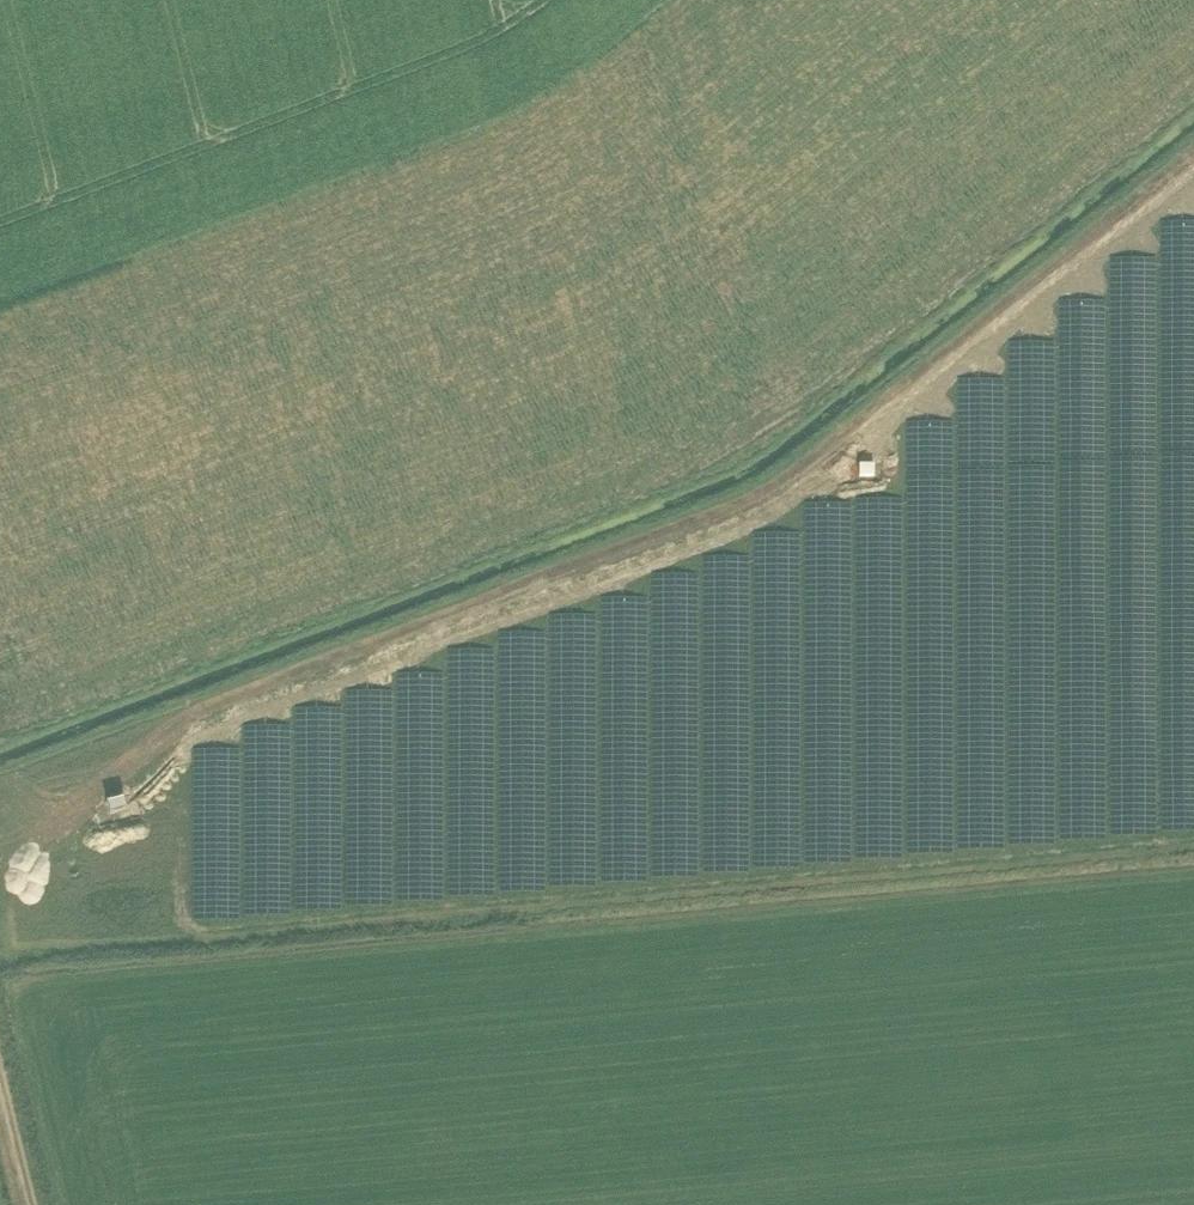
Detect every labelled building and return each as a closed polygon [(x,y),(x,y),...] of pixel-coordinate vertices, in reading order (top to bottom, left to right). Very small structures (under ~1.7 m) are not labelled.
[(123,797),(106,801),(109,813),(126,809),(123,797)]
